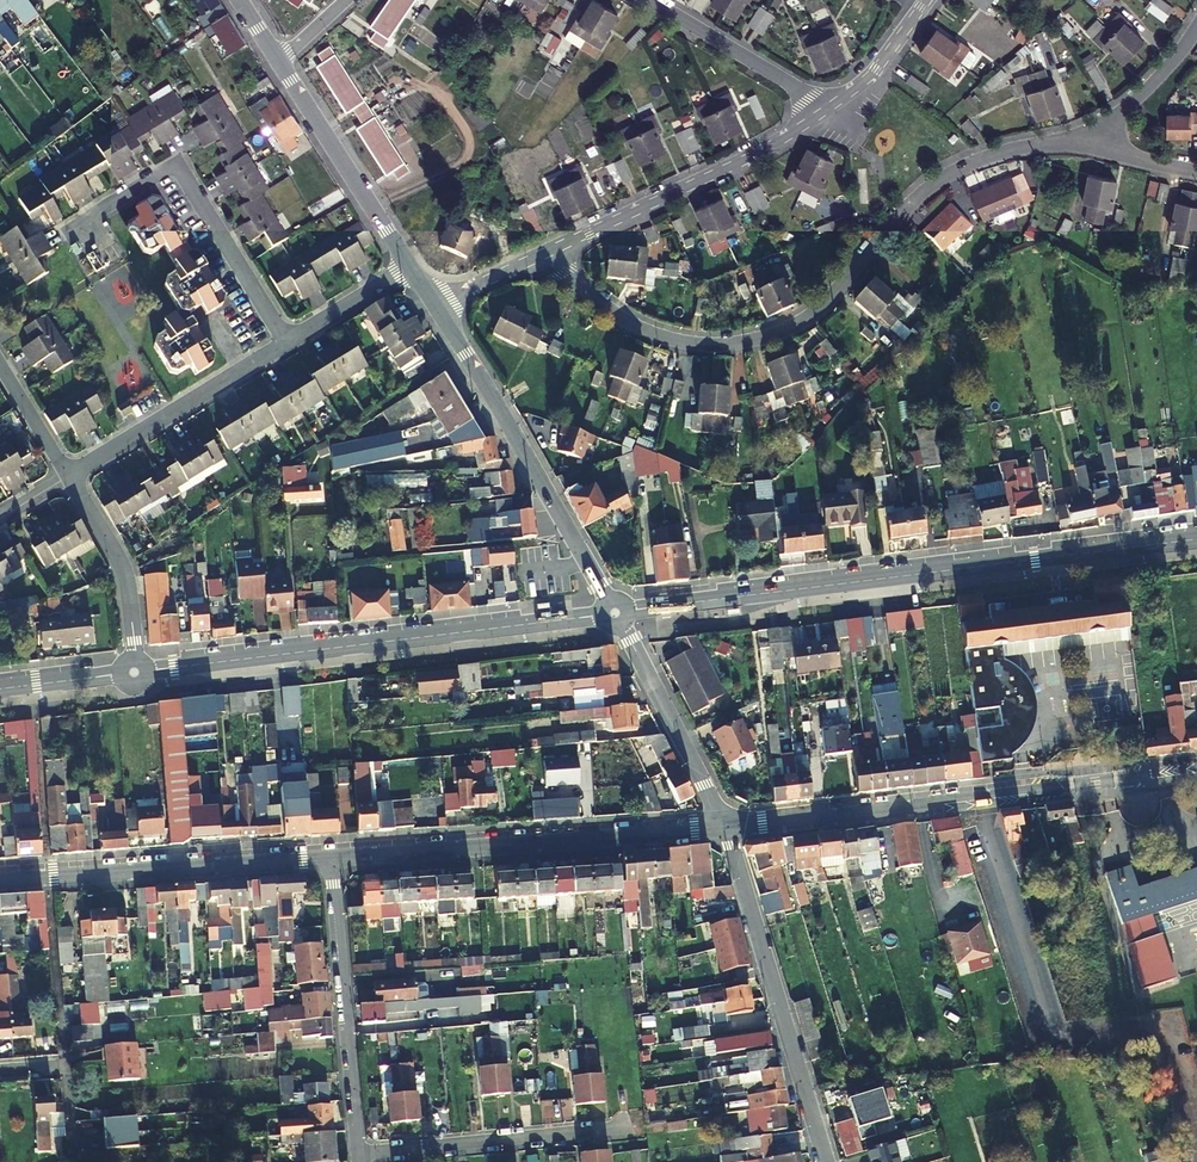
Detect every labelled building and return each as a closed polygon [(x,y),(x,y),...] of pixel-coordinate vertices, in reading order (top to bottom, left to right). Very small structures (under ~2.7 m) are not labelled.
[(25,0),(6,0),(13,9),(16,6),(25,0)] [(16,6),(21,12),(30,6),(25,0),(16,6)] [(33,10),(46,0),(25,0),(30,6),(33,10)] [(219,0),(194,0),(203,13),(220,2),(219,0)] [(403,16),(413,0),(389,0),(386,4),(403,16)] [(525,3),(543,14),(549,3),(545,0),(526,0),(525,3)] [(565,2),(562,0),(558,0),(555,5),(561,9),(565,2)] [(604,7),(593,0),(580,21),(576,19),(569,30),(584,39),(604,7)] [(729,0),(713,0),(712,2),(724,9),(729,0)] [(724,9),(735,16),(745,0),(729,0),(724,9)] [(991,3),(986,0),(970,0),(985,11),(991,3)] [(1171,15),(1175,9),(1162,0),(1154,0),(1152,2),(1171,15)] [(572,6),(565,2),(561,9),(568,13),(572,6)] [(1167,21),(1171,15),(1152,2),(1148,8),(1167,21)] [(403,16),(386,4),(372,26),(378,30),(372,38),(382,45),(403,16)] [(754,30),(766,11),(759,6),(747,26),(754,30)] [(604,7),(584,39),(601,49),(608,39),(604,36),(617,14),(604,7)] [(1077,23),(1063,9),(1055,16),(1070,29),(1077,23)] [(26,17),(28,21),(37,15),(36,15),(34,11),(26,17)] [(773,15),(766,11),(754,30),(761,34),(773,15)] [(1107,26),(1134,52),(1142,43),(1124,26),(1128,22),(1119,14),(1107,26)] [(414,23),(419,27),(424,21),(418,17),(414,23)] [(3,40),(11,34),(0,19),(0,36),(3,40)] [(415,34),(419,27),(414,23),(409,29),(415,34)] [(817,30),(831,63),(845,56),(835,35),(838,33),(833,23),(817,30)] [(1125,61),(1134,52),(1107,26),(1095,39),(1104,48),(1107,44),(1125,61)] [(831,63),(817,30),(799,38),(804,49),(808,47),(818,68),(831,63)] [(929,41),(959,64),(970,49),(960,41),(956,46),(936,31),(929,41)] [(1044,31),(1035,34),(1040,50),(1050,47),(1044,31)] [(555,36),(547,32),(538,46),(545,51),(553,55),(562,40),(555,36)] [(949,78),(959,64),(929,41),(922,51),(942,66),(938,71),(949,78)] [(331,89),(348,77),(328,46),(317,53),(323,62),(316,66),(331,89)] [(447,86),(459,77),(454,70),(449,63),(438,72),(443,78),(447,86)] [(1067,78),(1063,65),(1056,67),(1060,80),(1067,78)] [(1035,70),(1050,114),(1063,109),(1053,83),(1050,84),(1043,67),(1035,70)] [(1086,71),(1098,90),(1105,86),(1093,67),(1086,71)] [(1050,114),(1035,70),(1028,72),(1034,89),(1027,91),(1037,119),(1050,114)] [(912,75),(907,82),(924,95),(930,88),(912,75)] [(242,93),(248,89),(259,83),(255,76),(238,87),(242,93)] [(259,83),(248,89),(251,95),(271,82),(268,76),(259,83)] [(348,77),(331,89),(346,113),(352,108),(357,116),(368,109),(348,77)] [(1022,93),(1018,81),(1011,83),(1015,96),(1022,93)] [(380,95),(383,99),(393,92),(390,89),(380,95)] [(150,107),(169,138),(177,133),(168,118),(172,116),(174,120),(185,113),(172,93),(150,107)] [(496,129),(492,123),(486,115),(481,108),(476,101),(471,94),(458,103),(462,110),(468,118),(472,124),(478,132),(482,138),(487,145),(501,136),(496,129)] [(713,101),(729,135),(740,129),(730,107),(735,104),(730,94),(713,101)] [(200,137),(231,117),(217,95),(196,107),(202,118),(206,115),(209,119),(194,128),(200,137)] [(291,113),(280,96),(268,104),(269,105),(261,110),(271,125),(289,114),(291,113)] [(755,96),(747,100),(756,120),(764,116),(755,96)] [(269,105),(268,104),(267,101),(259,106),(261,110),(269,105)] [(729,135),(713,101),(695,110),(700,121),(704,119),(715,142),(729,135)] [(130,126),(139,141),(150,134),(148,131),(152,129),(161,144),(169,138),(150,107),(127,121),(130,126)] [(368,109),(357,116),(362,124),(356,128),(371,152),(388,141),(368,109)] [(1189,112),(1189,115),(1165,115),(1165,128),(1168,128),(1167,136),(1189,136),(1189,132),(1196,132),(1196,112),(1189,112)] [(298,137),(296,139),(288,144),(284,137),(287,135),(290,139),(294,136),(303,131),(291,113),(289,114),(271,125),(292,159),(304,152),(306,155),(315,150),(307,137),(298,137)] [(637,123),(653,157),(665,151),(655,129),(659,127),(653,116),(637,123)] [(231,117),(200,137),(205,146),(220,136),(222,140),(218,143),(225,154),(240,144),(245,141),(231,117)] [(390,130),(394,137),(412,126),(407,119),(390,130)] [(64,120),(49,129),(54,138),(69,129),(64,120)] [(653,157),(637,123),(619,131),(624,144),(629,141),(640,163),(653,157)] [(970,124),(963,128),(971,142),(978,138),(970,124)] [(108,140),(127,172),(136,167),(129,156),(143,147),(139,141),(130,126),(108,140)] [(412,126),(394,137),(398,142),(415,131),(412,126)] [(691,128),(683,131),(693,152),(700,149),(691,128)] [(693,152),(683,131),(675,135),(685,156),(693,152)] [(958,136),(954,132),(948,137),(952,141),(958,136)] [(288,144),(296,139),(294,136),(290,139),(287,135),(284,137),(288,144)] [(501,136),(487,145),(493,153),(506,144),(501,136)] [(84,155),(97,176),(111,167),(118,178),(127,172),(108,140),(84,155)] [(388,141),(371,152),(385,175),(392,171),(396,178),(407,171),(388,141)] [(240,144),(225,154),(219,158),(228,172),(216,179),(222,188),(255,168),(240,144)] [(803,191),(820,156),(807,150),(795,174),(790,172),(786,182),(803,191)] [(61,169),(81,200),(90,195),(80,179),(84,177),(87,182),(97,176),(84,155),(61,169)] [(820,156),(803,191),(821,199),(826,189),(821,186),(832,162),(820,156)] [(1036,166),(1035,158),(1026,159),(1028,168),(1036,166)] [(612,163),(615,169),(622,184),(629,180),(619,160),(612,163)] [(608,173),(615,169),(612,163),(605,166),(608,173)] [(564,174),(579,208),(592,201),(581,179),(585,177),(580,167),(564,174)] [(255,168),(222,188),(228,197),(239,190),(247,204),(261,195),(268,190),(255,168)] [(42,187),(52,203),(62,197),(60,193),(63,191),(72,206),(81,200),(61,169),(39,183),(42,187)] [(579,208),(564,174),(546,182),(551,193),(555,191),(567,214),(579,208)] [(1094,219),(1103,177),(1088,174),(1083,200),(1089,201),(1086,218),(1094,219)] [(1103,177),(1094,219),(1102,221),(1106,204),(1112,205),(1117,180),(1103,177)] [(969,197),(981,223),(1021,204),(1009,178),(969,197)] [(537,195),(532,181),(522,185),(528,199),(537,195)] [(1155,196),(1157,182),(1149,181),(1147,195),(1155,196)] [(1166,200),(1168,184),(1160,182),(1157,198),(1166,200)] [(757,186),(750,190),(761,210),(768,206),(757,186)] [(52,203),(42,187),(18,202),(31,222),(45,212),(52,224),(61,218),(52,203)] [(1182,245),(1193,191),(1183,189),(1180,201),(1177,200),(1171,225),(1177,226),(1174,244),(1182,245)] [(753,214),(761,210),(750,190),(742,194),(753,214)] [(1182,245),(1191,247),(1194,229),(1196,230),(1196,192),(1193,191),(1182,245)] [(196,376),(212,367),(214,359),(206,345),(204,346),(195,331),(196,330),(188,317),(201,309),(206,317),(222,308),(225,300),(217,287),(215,287),(205,273),(208,271),(199,258),(191,257),(185,247),(188,240),(180,227),(178,228),(169,212),(170,211),(162,196),(154,195),(138,205),(142,213),(131,220),(127,229),(143,255),(152,256),(164,249),(179,273),(166,280),(163,288),(180,314),(164,324),(169,333),(157,341),(154,348),(170,375),(178,376),(191,368),(196,376)] [(261,195),(247,204),(240,208),(246,218),(250,216),(252,220),(240,228),(245,236),(275,218),(261,195)] [(709,204),(725,240),(741,233),(736,221),(732,222),(721,198),(709,204)] [(921,232),(941,252),(970,223),(950,203),(921,232)] [(725,240),(709,204),(696,210),(707,235),(702,238),(707,249),(725,240)] [(1125,209),(1118,207),(1115,219),(1123,221),(1125,209)] [(450,223),(447,229),(439,247),(452,253),(468,219),(450,210),(445,221),(450,223)] [(534,217),(531,210),(523,213),(526,220),(534,217)] [(524,221),(521,214),(513,217),(517,224),(524,221)] [(275,218),(245,236),(250,245),(263,237),(265,241),(261,243),(268,253),(281,246),(288,241),(275,218)] [(688,234),(680,218),(672,222),(680,238),(688,234)] [(833,232),(848,226),(845,218),(830,224),(833,232)] [(476,235),(480,237),(485,227),(468,219),(452,253),(465,259),(473,241),(476,235)] [(1062,221),(1053,235),(1061,240),(1069,225),(1062,221)] [(337,237),(358,269),(366,264),(359,252),(373,243),(360,223),(337,237)] [(651,227),(641,231),(646,247),(657,243),(651,227)] [(44,245),(39,237),(23,247),(21,242),(25,240),(18,230),(0,241),(0,245),(12,264),(44,245)] [(315,251),(328,271),(342,262),(349,274),(358,269),(337,237),(315,251)] [(690,241),(684,244),(687,251),(693,248),(690,241)] [(44,245),(12,264),(26,288),(46,275),(40,265),(36,267),(33,264),(50,254),(44,245)] [(987,265),(998,254),(988,245),(978,256),(987,265)] [(607,264),(645,268),(646,250),(634,249),(634,254),(608,251),(607,264)] [(292,265),(313,297),(321,292),(313,280),(328,271),(315,251),(292,265)] [(1177,270),(1180,258),(1174,257),(1171,269),(1177,270)] [(1180,258),(1177,270),(1184,271),(1186,259),(1180,258)] [(645,268),(607,264),(606,279),(631,282),(631,289),(643,290),(645,268)] [(793,277),(787,264),(781,267),(786,280),(793,277)] [(313,297),(292,265),(270,279),(282,299),(296,291),(303,303),(313,297)] [(760,272),(779,313),(792,307),(780,283),(776,285),(768,269),(760,272)] [(674,278),(675,271),(662,270),(661,277),(674,278)] [(779,313),(760,272),(752,276),(759,292),(754,295),(765,320),(779,313)] [(864,292),(897,321),(903,315),(889,302),(892,300),(873,283),(864,292)] [(914,291),(904,283),(900,288),(910,296),(914,291)] [(924,289),(936,300),(942,294),(930,283),(924,289)] [(748,297),(743,284),(736,287),(742,300),(748,297)] [(897,321),(864,292),(854,303),(873,321),(878,315),(891,328),(897,321)] [(371,326),(386,349),(418,329),(412,320),(401,327),(392,313),(385,301),(364,314),(371,326)] [(696,303),(693,318),(701,320),(705,305),(696,303)] [(498,323),(537,342),(541,333),(525,326),(527,321),(504,310),(498,323)] [(27,361),(58,342),(44,319),(23,332),(32,345),(21,352),(27,361)] [(537,342),(498,323),(492,337),(516,348),(518,343),(533,350),(537,342)] [(869,342),(874,337),(863,328),(859,334),(869,342)] [(418,329),(386,349),(404,378),(425,365),(412,343),(422,337),(418,329)] [(876,341),(888,352),(895,345),(883,334),(876,341)] [(833,352),(824,340),(819,344),(827,356),(833,352)] [(551,341),(548,348),(561,353),(564,347),(551,341)] [(58,342),(27,361),(32,370),(43,363),(51,377),(72,364),(58,342)] [(364,362),(354,346),(346,351),(347,354),(344,356),(337,344),(328,350),(346,379),(366,366),(364,362)] [(561,353),(548,348),(546,354),(558,360),(561,353)] [(346,379),(328,350),(319,355),(327,367),(324,369),(321,366),(311,372),(313,377),(323,393),(346,379)] [(615,399),(631,358),(618,353),(608,378),(614,380),(607,395),(615,399)] [(631,358),(615,399),(624,402),(631,386),(635,388),(645,363),(631,358)] [(780,364),(794,406),(803,403),(797,385),(802,384),(794,359),(780,364)] [(794,406),(780,364),(767,368),(775,393),(780,392),(786,409),(794,406)] [(670,392),(673,378),(665,376),(661,390),(670,392)] [(323,393),(313,377),(303,384),(305,388),(302,390),(293,377),(285,382),(303,412),(326,398),(323,393)] [(437,420),(461,404),(443,377),(384,415),(390,425),(416,411),(419,416),(430,410),(437,420)] [(682,381),(673,378),(670,392),(678,394),(682,381)] [(819,391),(814,379),(808,382),(812,394),(819,391)] [(303,412),(285,382),(276,389),(284,401),(280,403),(278,399),(265,407),(275,423),(277,427),(303,412)] [(66,404),(86,436),(94,430),(87,419),(103,409),(90,389),(66,404)] [(710,437),(713,391),(699,389),(696,418),(702,418),(701,437),(710,437)] [(713,391),(710,437),(719,438),(720,420),(725,420),(728,392),(713,391)] [(772,412),(786,409),(780,392),(775,393),(766,396),(772,412)] [(772,412),(766,396),(751,401),(753,418),(772,412)] [(275,423),(265,407),(262,403),(251,410),(252,413),(249,415),(242,402),(232,409),(250,438),(275,423)] [(86,436),(66,404),(44,418),(57,438),(69,430),(77,441),(86,436)] [(437,420),(430,424),(440,440),(447,436),(454,447),(461,446),(484,442),(461,404),(437,420)] [(132,416),(126,407),(117,412),(124,422),(132,416)] [(250,438),(232,409),(224,413),(232,425),(228,428),(226,424),(214,432),(227,452),(250,438)] [(581,424),(590,427),(595,412),(586,409),(581,424)] [(591,437),(560,426),(557,435),(561,436),(555,452),(580,460),(585,444),(589,446),(591,437)] [(783,444),(791,441),(786,426),(777,429),(783,444)] [(15,436),(12,430),(0,437),(0,445),(15,436)] [(937,432),(922,434),(927,469),(942,467),(937,432)] [(404,457),(400,434),(331,448),(333,472),(404,457)] [(15,487),(24,482),(18,471),(31,463),(15,436),(0,445),(0,463),(15,487)] [(178,444),(199,477),(223,462),(210,440),(196,449),(189,438),(178,444)] [(484,442),(461,446),(463,454),(483,450),(486,464),(488,464),(488,470),(498,470),(511,468),(510,460),(499,462),(494,440),(484,442)] [(199,477),(178,444),(171,449),(178,460),(154,474),(167,496),(199,477)] [(631,447),(631,450),(655,460),(677,469),(676,465),(631,447)] [(1156,471),(1155,471),(1143,473),(1138,450),(1138,448),(1125,451),(1128,471),(1115,474),(1117,479),(1119,489),(1150,482),(1158,481),(1156,471)] [(1143,473),(1155,471),(1151,448),(1138,450),(1143,473)] [(655,460),(631,450),(631,457),(633,474),(657,472),(655,460)] [(868,456),(872,479),(883,477),(879,454),(868,456)] [(1035,468),(1045,465),(1043,454),(1032,456),(1035,468)] [(655,460),(657,472),(658,471),(658,475),(666,475),(668,485),(679,484),(677,469),(655,460)] [(1032,491),(1017,493),(1012,470),(1016,470),(1014,460),(998,463),(999,469),(1004,493),(1005,498),(1010,519),(1042,513),(1040,500),(1033,501),(1032,491)] [(284,502),(285,503),(322,500),(321,488),(300,489),(294,490),(294,476),(300,476),(315,472),(314,466),(312,461),(299,463),(300,468),(293,468),(293,472),(281,472),(282,484),(283,494),(284,502)] [(6,493),(15,487),(0,463),(0,482),(6,493)] [(1038,482),(1048,480),(1045,465),(1035,468),(1038,482)] [(1060,526),(1094,519),(1086,476),(1085,472),(1084,467),(1074,469),(1078,486),(1080,494),(1070,497),(1072,504),(1056,507),(1060,526)] [(1167,505),(1169,516),(1187,513),(1184,497),(1181,478),(1169,479),(1167,469),(1156,471),(1158,481),(1160,491),(1171,490),(1173,503),(1167,505)] [(487,470),(478,471),(479,482),(488,481),(487,470)] [(1117,479),(1115,474),(1115,471),(1108,472),(1110,480),(1117,479)] [(367,486),(426,487),(426,473),(367,472),(367,486)] [(499,474),(500,479),(501,488),(497,488),(486,489),(487,493),(480,493),(480,499),(515,495),(512,472),(499,474)] [(1086,476),(1094,519),(1120,513),(1117,500),(1106,502),(1104,491),(1109,489),(1105,473),(1086,476)] [(167,496),(154,474),(132,487),(125,476),(116,482),(136,514),(167,496)] [(636,494),(633,474),(624,475),(626,495),(636,494)] [(136,514),(116,482),(108,487),(115,499),(100,508),(112,528),(136,514)] [(753,484),(755,492),(765,487),(769,484),(768,482),(753,484)] [(774,519),(773,515),(772,507),(769,484),(765,487),(755,492),(756,505),(736,508),(740,532),(760,529),(762,545),(777,543),(776,533),(774,519)] [(563,494),(582,528),(618,509),(620,514),(631,508),(628,503),(629,503),(621,490),(600,501),(592,486),(578,494),(575,488),(563,494)] [(1152,492),(1151,488),(1139,491),(1140,496),(1135,498),(1137,509),(1129,510),(1131,522),(1157,518),(1152,492)] [(1157,518),(1166,516),(1163,502),(1161,502),(1160,491),(1152,492),(1157,518)] [(982,534),(980,526),(976,502),(975,498),(974,493),(947,497),(949,510),(945,512),(949,539),(982,534)] [(822,508),(824,526),(854,522),(855,526),(866,525),(862,495),(821,500),(822,508)] [(167,496),(136,514),(140,520),(171,501),(167,496)] [(1193,499),(1192,496),(1184,497),(1187,513),(1194,512),(1195,517),(1196,517),(1196,499),(1193,499)] [(976,502),(980,526),(1010,521),(1010,519),(1005,498),(976,502)] [(461,540),(461,546),(536,539),(532,499),(496,502),(498,520),(491,521),(491,530),(471,532),(468,532),(468,539),(461,540)] [(797,504),(798,511),(822,508),(821,500),(797,504)] [(798,511),(797,504),(772,507),(773,515),(798,511)] [(884,509),(885,518),(894,516),(893,508),(884,509)] [(362,511),(364,545),(368,545),(367,531),(373,530),(373,522),(382,521),(382,512),(382,510),(362,511)] [(399,511),(386,512),(388,522),(401,521),(399,511)] [(412,541),(407,511),(403,511),(408,541),(412,541)] [(903,515),(907,540),(925,537),(921,512),(903,515)] [(816,514),(799,517),(803,554),(827,550),(824,526),(818,527),(816,514)] [(894,516),(885,518),(889,543),(907,540),(903,515),(894,516)] [(803,554),(799,517),(781,519),(782,532),(776,533),(777,543),(779,557),(803,554)] [(90,542),(77,521),(64,529),(57,518),(47,524),(67,556),(90,542)] [(491,530),(491,521),(491,520),(470,522),(471,532),(491,530)] [(393,552),(407,551),(401,521),(388,522),(393,552)] [(67,556),(47,524),(39,529),(46,540),(32,549),(44,570),(67,556)] [(680,527),(665,529),(667,539),(668,539),(669,548),(671,548),(673,564),(670,564),(672,584),(687,582),(680,527)] [(667,539),(665,529),(655,530),(657,549),(652,549),(657,586),(672,584),(670,564),(673,564),(671,548),(669,548),(668,539),(667,539)] [(17,542),(0,553),(0,581),(30,563),(17,542)] [(90,542),(67,556),(72,564),(96,550),(90,542)] [(488,567),(486,550),(463,552),(465,570),(488,567)] [(236,555),(237,565),(252,564),(251,554),(236,555)] [(266,599),(265,588),(263,568),(254,568),(253,563),(252,564),(237,565),(238,581),(239,596),(255,595),(256,600),(266,599)] [(205,564),(184,565),(185,577),(206,575),(205,564)] [(207,575),(213,640),(236,637),(235,625),(229,625),(228,611),(227,612),(225,598),(222,599),(220,573),(207,575)] [(295,576),(299,627),(338,624),(335,582),(314,584),(313,574),(295,576)] [(166,575),(144,576),(150,646),(179,643),(176,617),(170,618),(166,575)] [(186,577),(191,634),(209,633),(206,608),(203,608),(196,608),(195,600),(193,577),(186,577)] [(975,731),(980,765),(1010,761),(1010,756),(1016,751),(1021,746),(1026,739),(1030,733),(1032,725),(1034,718),(1035,710),(1034,703),(1032,695),(1030,688),(1026,681),(1022,675),(1016,669),(1010,664),(1004,661),(1003,658),(1002,646),(1129,629),(1122,577),(1092,581),(1096,611),(985,625),(981,596),(956,599),(972,712),(996,709),(999,728),(975,731)] [(239,596),(238,581),(230,582),(232,605),(240,605),(239,596)] [(266,599),(268,615),(283,614),(283,616),(294,615),(292,586),(265,588),(266,599)] [(432,612),(469,609),(467,586),(430,589),(432,612)] [(426,606),(425,589),(406,590),(407,600),(413,600),(414,607),(426,606)] [(388,593),(390,608),(397,607),(396,592),(388,593)] [(354,621),(389,619),(387,594),(352,597),(354,621)] [(56,598),(42,603),(47,617),(61,612),(56,598)] [(905,632),(923,630),(920,611),(902,613),(905,632)] [(905,632),(902,613),(884,616),(887,635),(905,632)] [(77,619),(28,626),(32,652),(81,645),(77,619)] [(869,620),(861,621),(865,648),(873,646),(869,620)] [(860,621),(846,623),(849,638),(851,655),(865,654),(860,621)] [(849,638),(846,623),(833,624),(836,640),(849,638)] [(794,657),(793,648),(790,626),(779,627),(783,659),(794,657)] [(784,669),(783,659),(779,627),(766,629),(771,671),(784,669)] [(771,673),(771,671),(766,629),(757,630),(762,674),(771,673)] [(665,664),(692,716),(708,706),(707,704),(724,695),(695,638),(675,641),(682,655),(665,664)] [(840,667),(836,642),(793,648),(794,657),(796,673),(840,667)] [(588,662),(589,669),(604,668),(605,675),(618,674),(615,649),(609,649),(589,652),(561,655),(562,665),(588,662)] [(481,691),(478,665),(458,667),(461,693),(481,691)] [(604,668),(589,669),(591,681),(605,679),(605,675),(604,668)] [(417,676),(419,697),(460,693),(458,672),(417,676)] [(621,697),(619,678),(507,688),(508,696),(543,693),(543,699),(574,696),(574,699),(596,697),(596,693),(602,693),(603,699),(621,697)] [(358,681),(349,681),(350,698),(359,697),(358,681)] [(1179,684),(1180,696),(1196,694),(1196,682),(1181,684),(1179,684)] [(1179,683),(1164,685),(1166,699),(1164,699),(1169,738),(1145,741),(1147,759),(1188,753),(1183,711),(1180,696),(1179,684),(1179,683)] [(285,716),(302,715),(299,687),(282,689),(285,716)] [(876,727),(879,745),(886,792),(912,789),(908,760),(904,738),(897,692),(872,696),(875,717),(876,727)] [(256,693),(244,694),(246,714),(246,716),(258,715),(256,693)] [(246,714),(244,694),(237,695),(238,714),(244,714),(246,714)] [(238,714),(237,695),(230,696),(230,697),(231,715),(233,715),(238,714)] [(214,698),(215,714),(225,713),(224,696),(214,698)] [(221,838),(219,818),(218,808),(201,809),(198,777),(187,778),(180,701),(158,704),(158,705),(160,726),(165,780),(167,807),(170,847),(183,846),(192,840),(221,838)] [(559,706),(560,715),(575,713),(580,713),(579,704),(559,706)] [(160,726),(158,705),(148,706),(150,727),(160,726)] [(575,713),(576,723),(576,724),(604,721),(610,721),(612,732),(612,733),(638,731),(636,708),(580,713),(575,713)] [(1196,710),(1183,711),(1188,753),(1196,752),(1196,724),(1196,710)] [(575,713),(560,715),(560,724),(576,723),(575,713)] [(975,731),(973,716),(961,718),(963,729),(967,728),(971,753),(949,756),(947,744),(954,742),(952,726),(936,728),(937,733),(944,785),(982,780),(980,765),(975,731)] [(876,727),(875,717),(863,718),(865,728),(876,727)] [(40,720),(42,742),(50,741),(48,719),(40,720)] [(743,720),(715,733),(729,764),(757,752),(743,720)] [(17,858),(43,856),(33,721),(25,722),(26,735),(31,815),(28,815),(29,827),(14,828),(15,838),(17,858)] [(25,722),(3,724),(4,737),(26,735),(25,722)] [(279,748),(277,726),(268,727),(269,749),(279,748)] [(781,757),(777,727),(768,728),(771,762),(774,762),(775,769),(769,770),(773,805),(786,804),(781,757)] [(826,756),(852,752),(848,727),(842,728),(844,743),(836,744),(834,730),(822,731),(826,756)] [(549,747),(589,743),(595,743),(595,733),(566,736),(566,738),(548,740),(549,747)] [(929,744),(921,745),(923,759),(927,787),(944,785),(937,733),(929,734),(930,740),(928,741),(929,744)] [(867,766),(863,734),(856,736),(859,758),(853,759),(858,795),(871,794),(867,766)] [(663,736),(641,738),(643,747),(651,746),(668,780),(666,781),(679,805),(694,798),(663,736)] [(923,759),(921,745),(919,736),(904,738),(908,760),(912,789),(927,787),(923,759)] [(873,765),(867,766),(871,794),(886,792),(879,745),(871,746),(873,765)] [(514,750),(491,753),(492,767),(515,766),(514,750)] [(462,783),(458,783),(460,810),(472,809),(470,763),(469,755),(461,755),(462,768),(462,783)] [(786,804),(800,802),(795,759),(794,755),(781,757),(786,804)] [(235,758),(236,778),(237,788),(238,806),(239,819),(255,817),(251,767),(250,756),(235,758)] [(795,759),(800,802),(812,801),(807,758),(795,759)] [(576,760),(542,762),(543,784),(565,783),(565,786),(578,785),(576,760)] [(470,763),(472,809),(487,809),(486,805),(485,790),(493,789),(492,778),(484,778),(483,762),(470,763)] [(393,829),(392,810),(391,802),(376,803),(374,782),(368,783),(367,772),(373,772),(381,771),(380,763),(353,765),(358,834),(394,831),(393,829)] [(255,817),(257,836),(281,835),(280,816),(267,816),(267,812),(271,812),(266,766),(251,767),(255,817)] [(462,783),(462,768),(454,769),(454,783),(458,783),(462,783)] [(348,769),(338,770),(339,786),(349,785),(348,769)] [(46,790),(64,789),(65,789),(63,771),(45,773),(46,790)] [(306,775),(281,777),(285,839),(311,837),(306,775)] [(311,837),(339,835),(337,812),(320,813),(316,775),(306,775),(311,837)] [(237,788),(236,778),(228,778),(228,788),(237,788)] [(167,807),(165,780),(156,781),(158,803),(158,807),(136,809),(137,818),(126,819),(127,836),(138,835),(138,836),(164,834),(162,807),(167,807)] [(632,789),(641,815),(660,814),(650,783),(632,789)] [(68,827),(66,817),(64,789),(46,790),(52,856),(92,853),(90,825),(88,798),(88,789),(80,790),(81,816),(82,826),(68,827)] [(10,796),(0,797),(0,805),(11,804),(10,796)] [(88,798),(90,825),(98,825),(97,805),(104,804),(104,797),(88,798)] [(579,800),(570,801),(570,819),(580,819),(579,800)] [(126,819),(124,801),(115,802),(116,820),(102,821),(103,835),(100,835),(101,852),(128,850),(127,836),(126,819)] [(560,801),(552,802),(553,821),(561,820),(560,801)] [(570,819),(570,801),(560,801),(561,820),(570,819)] [(553,821),(552,802),(542,803),(543,821),(553,821)] [(543,821),(542,803),(533,803),(534,822),(543,821)] [(1072,804),(1045,808),(1048,821),(1059,819),(1060,825),(1066,825),(1069,844),(1084,842),(1076,818),(1075,819),(1072,804)] [(223,817),(219,818),(221,838),(240,837),(239,819),(234,819),(233,807),(222,807),(223,817)] [(392,810),(393,829),(412,827),(411,809),(392,810)] [(1003,830),(1012,856),(1014,861),(1026,856),(1021,842),(1027,841),(1018,811),(998,814),(1003,830)] [(81,816),(66,817),(68,827),(82,826),(81,816)] [(240,837),(257,836),(255,817),(239,819),(240,837)] [(959,818),(931,822),(935,848),(951,845),(956,880),(974,877),(972,867),(965,841),(959,818)] [(899,866),(923,862),(917,823),(892,826),(899,866)] [(875,831),(855,833),(858,856),(860,856),(878,853),(875,831)] [(863,876),(860,856),(858,856),(855,833),(841,835),(841,833),(817,836),(821,868),(847,864),(848,872),(853,892),(867,888),(863,876)] [(779,841),(786,863),(795,863),(797,871),(816,869),(818,876),(824,874),(822,869),(821,868),(817,836),(779,841)] [(17,858),(15,838),(4,839),(6,859),(17,858)] [(764,840),(778,892),(787,890),(780,867),(786,865),(786,863),(779,841),(778,839),(764,840)] [(752,873),(759,895),(764,894),(767,905),(774,903),(779,921),(786,920),(778,892),(764,840),(749,842),(745,849),(747,857),(753,856),(757,872),(752,873)] [(1048,846),(1053,862),(1058,860),(1052,841),(1047,842),(1048,846)] [(1053,862),(1048,846),(1038,850),(1043,865),(1053,862)] [(734,898),(731,887),(714,889),(710,849),(707,847),(688,849),(691,877),(692,892),(703,891),(704,901),(734,898)] [(668,851),(671,879),(672,895),(686,894),(685,877),(690,877),(691,877),(688,849),(668,851)] [(671,879),(668,851),(635,854),(639,901),(641,917),(650,917),(648,880),(671,879)] [(635,854),(623,855),(626,884),(623,884),(624,892),(625,903),(639,901),(635,854)] [(623,884),(621,866),(593,869),(595,894),(624,892),(623,884)] [(1142,991),(1172,982),(1156,932),(1151,930),(1146,916),(1196,899),(1196,870),(1139,889),(1131,868),(1106,877),(1142,991)] [(595,894),(593,869),(573,870),(575,895),(586,894),(588,910),(596,909),(595,894)] [(575,895),(573,870),(554,872),(556,896),(575,895)] [(556,896),(554,872),(534,873),(536,898),(556,896)] [(867,888),(873,908),(927,892),(924,877),(884,889),(878,872),(863,876),(867,888)] [(534,873),(515,874),(517,899),(536,898),(534,873)] [(517,899),(515,874),(497,876),(498,900),(517,899)] [(454,879),(455,900),(475,898),(473,877),(454,879)] [(280,938),(280,944),(295,943),(291,896),(306,895),(305,879),(275,881),(280,938)] [(435,880),(437,901),(455,900),(454,879),(435,880)] [(418,902),(437,901),(435,880),(417,881),(418,902)] [(275,881),(252,882),(254,909),(255,927),(257,940),(265,939),(269,939),(273,938),(280,938),(275,881)] [(419,911),(418,902),(417,881),(398,883),(399,904),(400,913),(419,911)] [(252,882),(246,883),(248,909),(254,909),(252,882)] [(248,909),(246,883),(229,884),(232,926),(242,926),(241,910),(248,909)] [(399,904),(398,883),(380,884),(382,917),(400,916),(400,913),(399,904)] [(232,926),(229,884),(211,885),(212,901),(218,901),(218,908),(220,908),(221,920),(208,921),(209,939),(218,938),(218,929),(232,929),(232,926)] [(382,917),(380,884),(361,886),(363,909),(363,917),(364,920),(382,919),(382,917)] [(803,884),(793,886),(793,887),(800,908),(809,905),(803,884)] [(179,937),(181,956),(189,955),(187,921),(190,920),(190,903),(200,903),(201,917),(207,917),(205,885),(176,887),(179,937)] [(179,937),(176,887),(157,888),(158,905),(165,905),(165,912),(168,912),(169,934),(171,934),(171,938),(179,937)] [(149,927),(149,934),(155,934),(154,907),(158,906),(158,905),(157,888),(146,889),(149,927)] [(139,928),(149,927),(146,889),(137,889),(139,928)] [(44,894),(26,895),(28,915),(28,922),(42,922),(46,922),(44,894)] [(13,916),(28,915),(26,895),(0,897),(0,906),(1,917),(13,916)] [(878,928),(873,908),(857,912),(863,932),(878,928)] [(350,910),(348,910),(349,918),(363,917),(363,909),(350,910)] [(103,913),(107,965),(129,963),(128,947),(112,948),(112,939),(117,938),(117,936),(128,936),(127,920),(115,921),(115,912),(103,913)] [(107,965),(103,913),(91,914),(91,923),(82,923),(83,940),(84,947),(84,957),(84,963),(76,964),(72,929),(58,929),(61,964),(65,1007),(67,1007),(110,1003),(107,965)] [(23,938),(23,937),(15,937),(13,916),(1,917),(2,929),(4,954),(7,954),(24,952),(23,938)] [(40,937),(23,938),(24,952),(48,950),(50,950),(47,923),(47,922),(46,922),(42,922),(42,926),(39,926),(40,937)] [(738,922),(712,929),(724,976),(751,968),(747,954),(749,954),(744,935),(742,936),(738,922)] [(980,923),(948,933),(948,935),(954,954),(957,965),(990,956),(980,923)] [(257,940),(255,927),(245,928),(247,949),(257,949),(257,947),(257,940)] [(948,935),(940,937),(945,956),(954,954),(948,935)] [(686,975),(683,942),(677,943),(680,976),(686,975)] [(298,986),(328,983),(326,972),(324,972),(321,945),(294,948),(298,986)] [(257,947),(257,949),(260,990),(273,988),(269,946),(257,947)] [(560,953),(540,955),(541,962),(561,960),(560,953)] [(11,998),(14,1038),(32,1037),(30,1022),(24,1022),(23,1005),(20,1005),(16,956),(7,956),(11,998)] [(522,963),(521,956),(490,958),(490,966),(522,963)] [(459,961),(459,969),(477,967),(481,967),(490,966),(490,958),(459,961)] [(441,962),(442,970),(459,969),(459,961),(441,962)] [(423,971),(442,970),(441,962),(423,963),(423,971)] [(404,973),(423,971),(423,963),(403,964),(404,973)] [(386,965),(353,967),(354,976),(386,974),(386,965)] [(477,967),(459,969),(460,978),(478,976),(477,967)] [(738,975),(739,985),(757,982),(754,972),(738,975)] [(375,1005),(416,1002),(415,980),(373,983),(375,1005)] [(692,983),(681,985),(681,993),(682,993),(694,992),(692,983)] [(247,1013),(263,1011),(263,1008),(274,1007),(273,993),(273,988),(260,990),(244,991),(247,1013)] [(706,1007),(751,1001),(749,988),(708,994),(709,1001),(699,1003),(700,1008),(706,1007)] [(456,991),(456,999),(473,998),(472,989),(456,991)] [(668,996),(670,1012),(684,1010),(682,993),(681,993),(668,996)] [(331,1020),(329,994),(304,996),(306,1014),(301,1014),(302,1023),(331,1020)] [(205,1011),(233,1009),(232,997),(204,1000),(205,1011)] [(11,998),(0,999),(0,1006),(1,1025),(0,1025),(0,1039),(14,1038),(11,998)] [(456,999),(416,1002),(416,1011),(460,1009),(461,1027),(473,1025),(475,1025),(473,998),(456,999)] [(796,1004),(800,1016),(814,1011),(811,999),(796,1004)] [(751,1001),(706,1007),(706,1014),(713,1013),(715,1024),(726,1022),(726,1017),(753,1013),(751,1001)] [(375,1005),(361,1006),(362,1025),(385,1023),(384,1014),(416,1011),(416,1002),(375,1005)] [(814,1011),(800,1016),(802,1025),(817,1020),(814,1011)] [(273,1033),(288,1032),(302,1031),(302,1037),(321,1035),(321,1040),(332,1038),(331,1020),(302,1023),(272,1026),(269,1026),(269,1034),(273,1033)] [(820,1029),(817,1020),(802,1025),(805,1034),(820,1029)] [(704,1040),(714,1039),(712,1024),(702,1025),(694,1026),(696,1041),(704,1040)] [(93,1041),(92,1026),(73,1027),(75,1042),(93,1041)] [(808,1044),(823,1039),(820,1029),(805,1034),(808,1044)] [(289,1045),(288,1032),(273,1033),(273,1035),(258,1036),(259,1054),(276,1053),(276,1046),(289,1045)] [(748,1051),(773,1047),(771,1035),(720,1043),(721,1049),(706,1052),(707,1058),(734,1054),(733,1052),(748,1050),(748,1051)] [(491,1039),(497,1095),(511,1094),(508,1060),(511,1060),(509,1037),(491,1039)] [(44,1056),(54,1056),(53,1038),(43,1039),(44,1056)] [(491,1039),(485,1039),(486,1062),(484,1062),(484,1071),(481,1071),(482,1096),(497,1095),(491,1039)] [(814,1062),(829,1058),(823,1039),(808,1044),(814,1062)] [(106,1048),(108,1067),(113,1067),(115,1083),(142,1080),(138,1045),(106,1048)] [(1020,1045),(1013,1051),(1020,1058),(1027,1052),(1020,1045)] [(255,1046),(244,1046),(245,1055),(256,1055),(255,1046)] [(585,1047),(590,1104),(605,1103),(601,1069),(592,1069),(590,1046),(585,1047)] [(590,1104),(585,1047),(579,1048),(581,1071),(573,1072),(577,1106),(590,1104)] [(740,1077),(777,1071),(774,1052),(737,1058),(740,1077)] [(416,1065),(408,1066),(409,1088),(417,1087),(416,1065)] [(405,1123),(400,1066),(392,1067),(393,1089),(389,1089),(391,1124),(405,1123)] [(419,1122),(417,1087),(409,1088),(408,1066),(400,1066),(405,1123),(419,1122)] [(713,1100),(738,1096),(737,1088),(744,1087),(745,1092),(757,1090),(784,1086),(782,1070),(777,1071),(740,1077),(711,1082),(713,1100)] [(834,1073),(836,1082),(853,1079),(850,1070),(834,1073)] [(293,1077),(280,1078),(282,1107),(295,1106),(293,1077)] [(307,1105),(329,1103),(328,1084),(305,1086),(307,1105)] [(784,1086),(757,1090),(758,1096),(748,1098),(749,1101),(725,1105),(726,1116),(731,1115),(746,1113),(752,1112),(783,1107),(789,1107),(784,1086)] [(837,1124),(845,1157),(856,1154),(853,1141),(858,1139),(856,1129),(882,1121),(876,1103),(894,1097),(891,1088),(848,1101),(853,1119),(837,1124)] [(627,1111),(631,1110),(629,1093),(617,1094),(619,1112),(627,1111)] [(34,1100),(37,1140),(46,1140),(45,1130),(66,1128),(65,1113),(54,1114),(53,1098),(34,1100)] [(299,1136),(334,1134),(332,1107),(310,1108),(311,1122),(281,1125),(282,1138),(291,1137),(299,1136)] [(752,1112),(746,1113),(749,1137),(761,1135),(787,1131),(783,1107),(752,1112)] [(378,1109),(369,1110),(370,1126),(379,1125),(378,1109)] [(117,1111),(90,1112),(90,1121),(75,1122),(76,1137),(89,1137),(89,1146),(102,1145),(101,1121),(118,1120),(117,1111)] [(673,1124),(666,1125),(667,1134),(684,1131),(682,1123),(673,1124)] [(269,1139),(270,1149),(282,1148),(282,1146),(293,1145),(293,1154),(306,1153),(307,1161),(338,1161),(335,1134),(334,1134),(299,1136),(291,1137),(282,1138),(269,1139)] [(730,1142),(732,1152),(747,1151),(747,1155),(722,1159),(722,1161),(757,1161),(770,1160),(770,1155),(773,1154),(771,1136),(730,1142)] [(867,1151),(890,1144),(888,1136),(865,1143),(867,1151)] [(108,1140),(109,1151),(133,1149),(132,1139),(108,1140)] [(862,1152),(858,1139),(853,1141),(856,1154),(862,1152)] [(893,1143),(890,1144),(867,1151),(866,1151),(869,1161),(899,1161),(893,1143)] [(782,1158),(797,1156),(797,1150),(782,1152),(782,1158)] [(1148,1161),(1169,1161),(1167,1151),(1146,1156),(1148,1161)] [(643,1152),(635,1153),(636,1161),(644,1161),(643,1152)] [(610,1154),(595,1155),(596,1161),(611,1161),(610,1154)]
